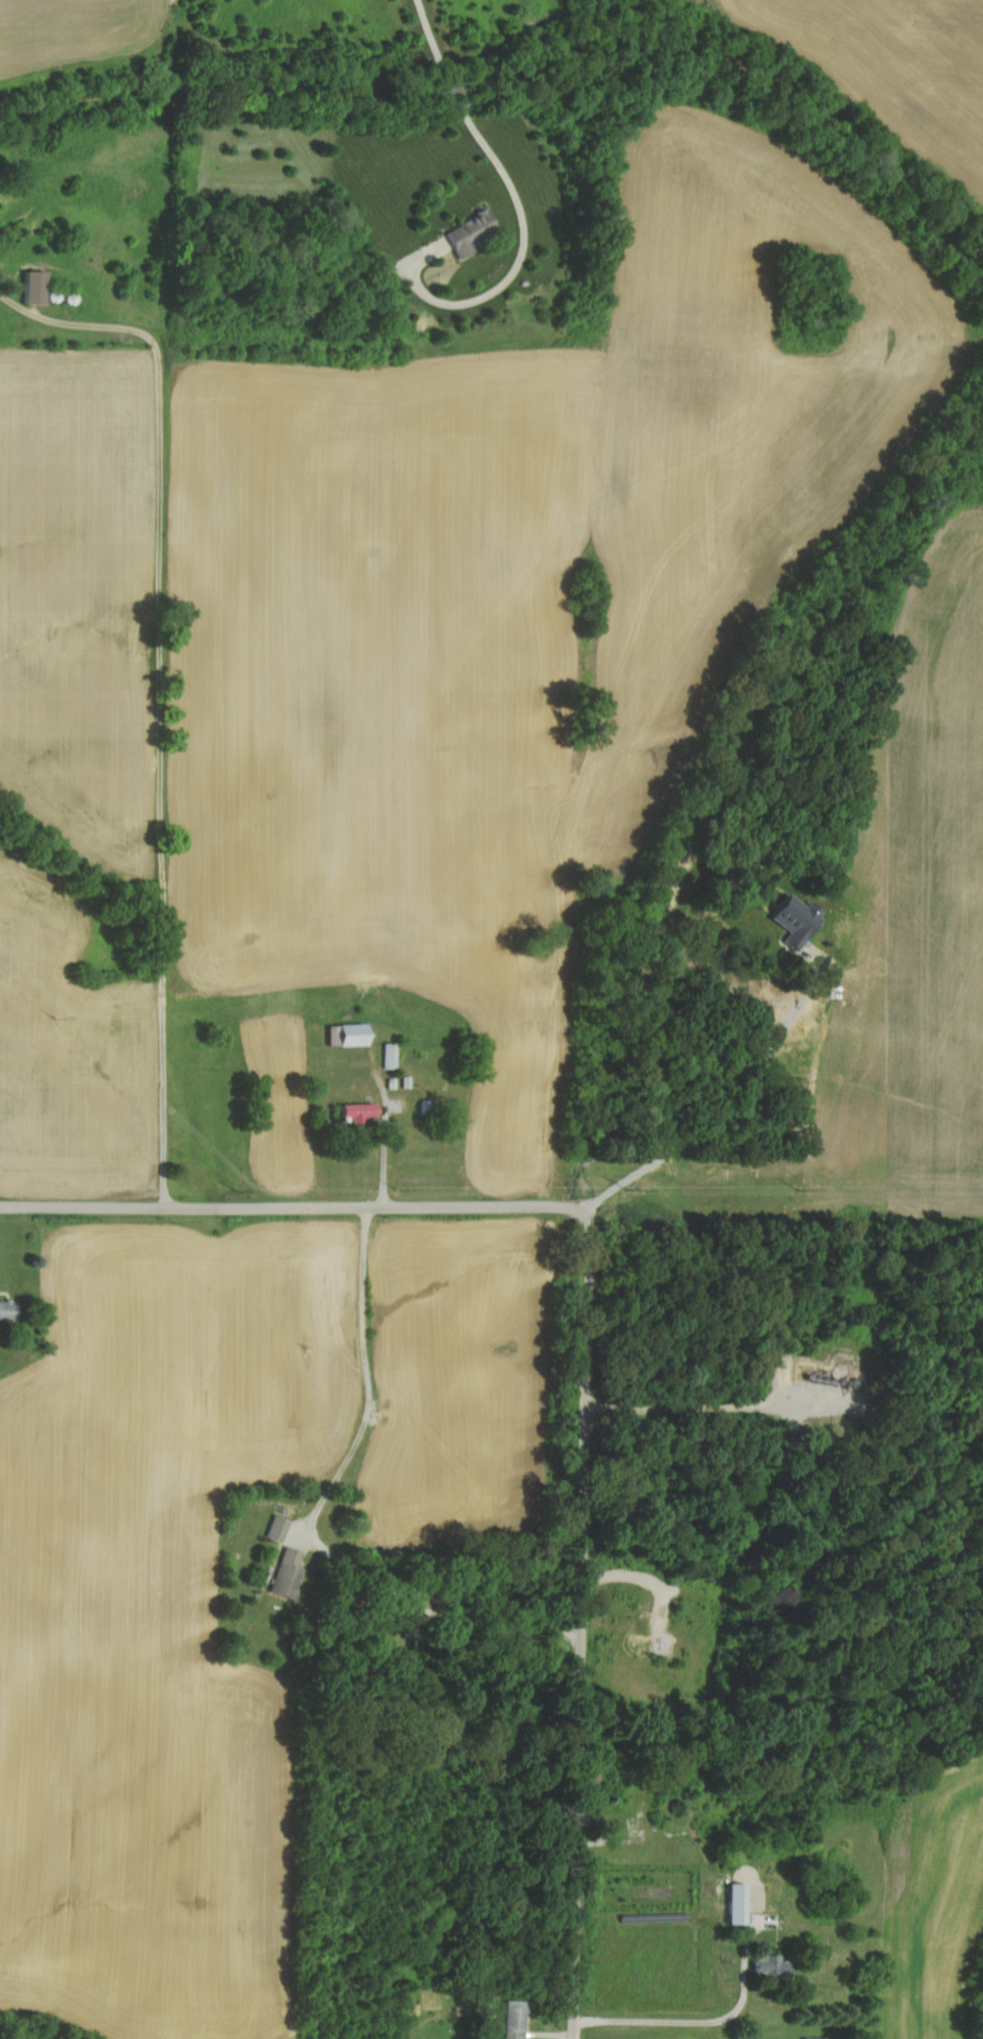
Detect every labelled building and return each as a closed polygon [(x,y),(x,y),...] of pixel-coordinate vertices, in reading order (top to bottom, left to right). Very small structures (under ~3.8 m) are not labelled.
[(448,230),(462,259),(478,252),(472,240),(498,228),(490,211),(448,230)] [(27,304),(47,304),(48,272),(28,272),(27,304)] [(808,908),(791,895),(773,919),(792,933),(785,942),(798,952),(827,914),(812,902),(808,908)] [(369,1047),(369,1026),(330,1027),(331,1048),(369,1047)] [(378,1105),(344,1106),(345,1126),(365,1125),(365,1120),(378,1119),(378,1105)] [(19,1321),(20,1301),(0,1300),(0,1320),(19,1321)] [(285,1542),(293,1520),(277,1514),(269,1536),(285,1542)] [(304,1552),(287,1546),(272,1592),(295,1600),(306,1568),(300,1567),(304,1552)] [(750,1884),(732,1884),(732,1925),(750,1925),(750,1884)] [(784,1962),(784,1955),(758,1956),(759,1977),(793,1976),(793,1961),(784,1962)] [(527,2038),(529,2002),(508,2001),(507,2038),(527,2038)]
